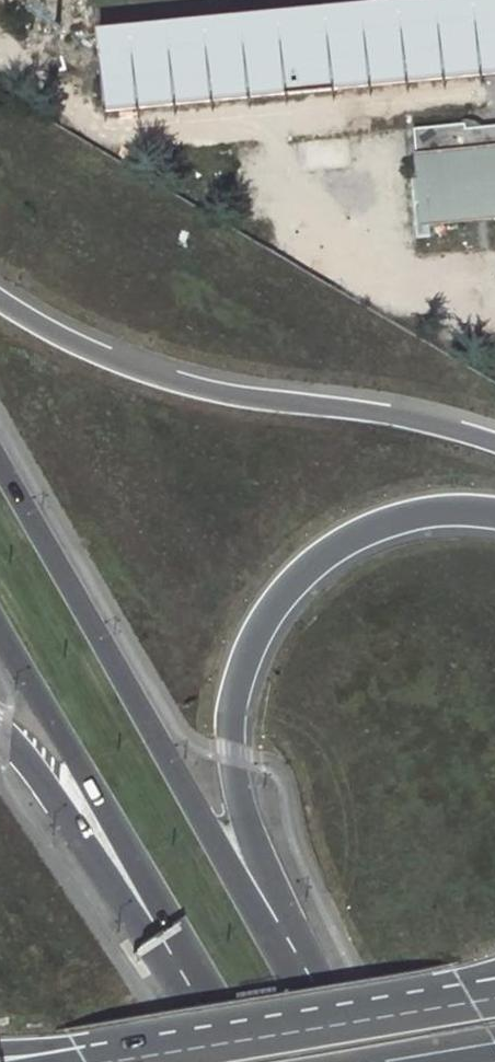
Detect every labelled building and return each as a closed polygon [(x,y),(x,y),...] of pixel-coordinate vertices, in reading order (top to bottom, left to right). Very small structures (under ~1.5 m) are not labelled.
[(494,73),(494,0),(359,0),(85,26),(93,110),(494,73)] [(414,129),(417,158),(423,157),(430,222),(494,215),(494,126),(466,129),(465,124),(414,129)] [(430,236),(423,171),(410,173),(417,238),(430,236)]
